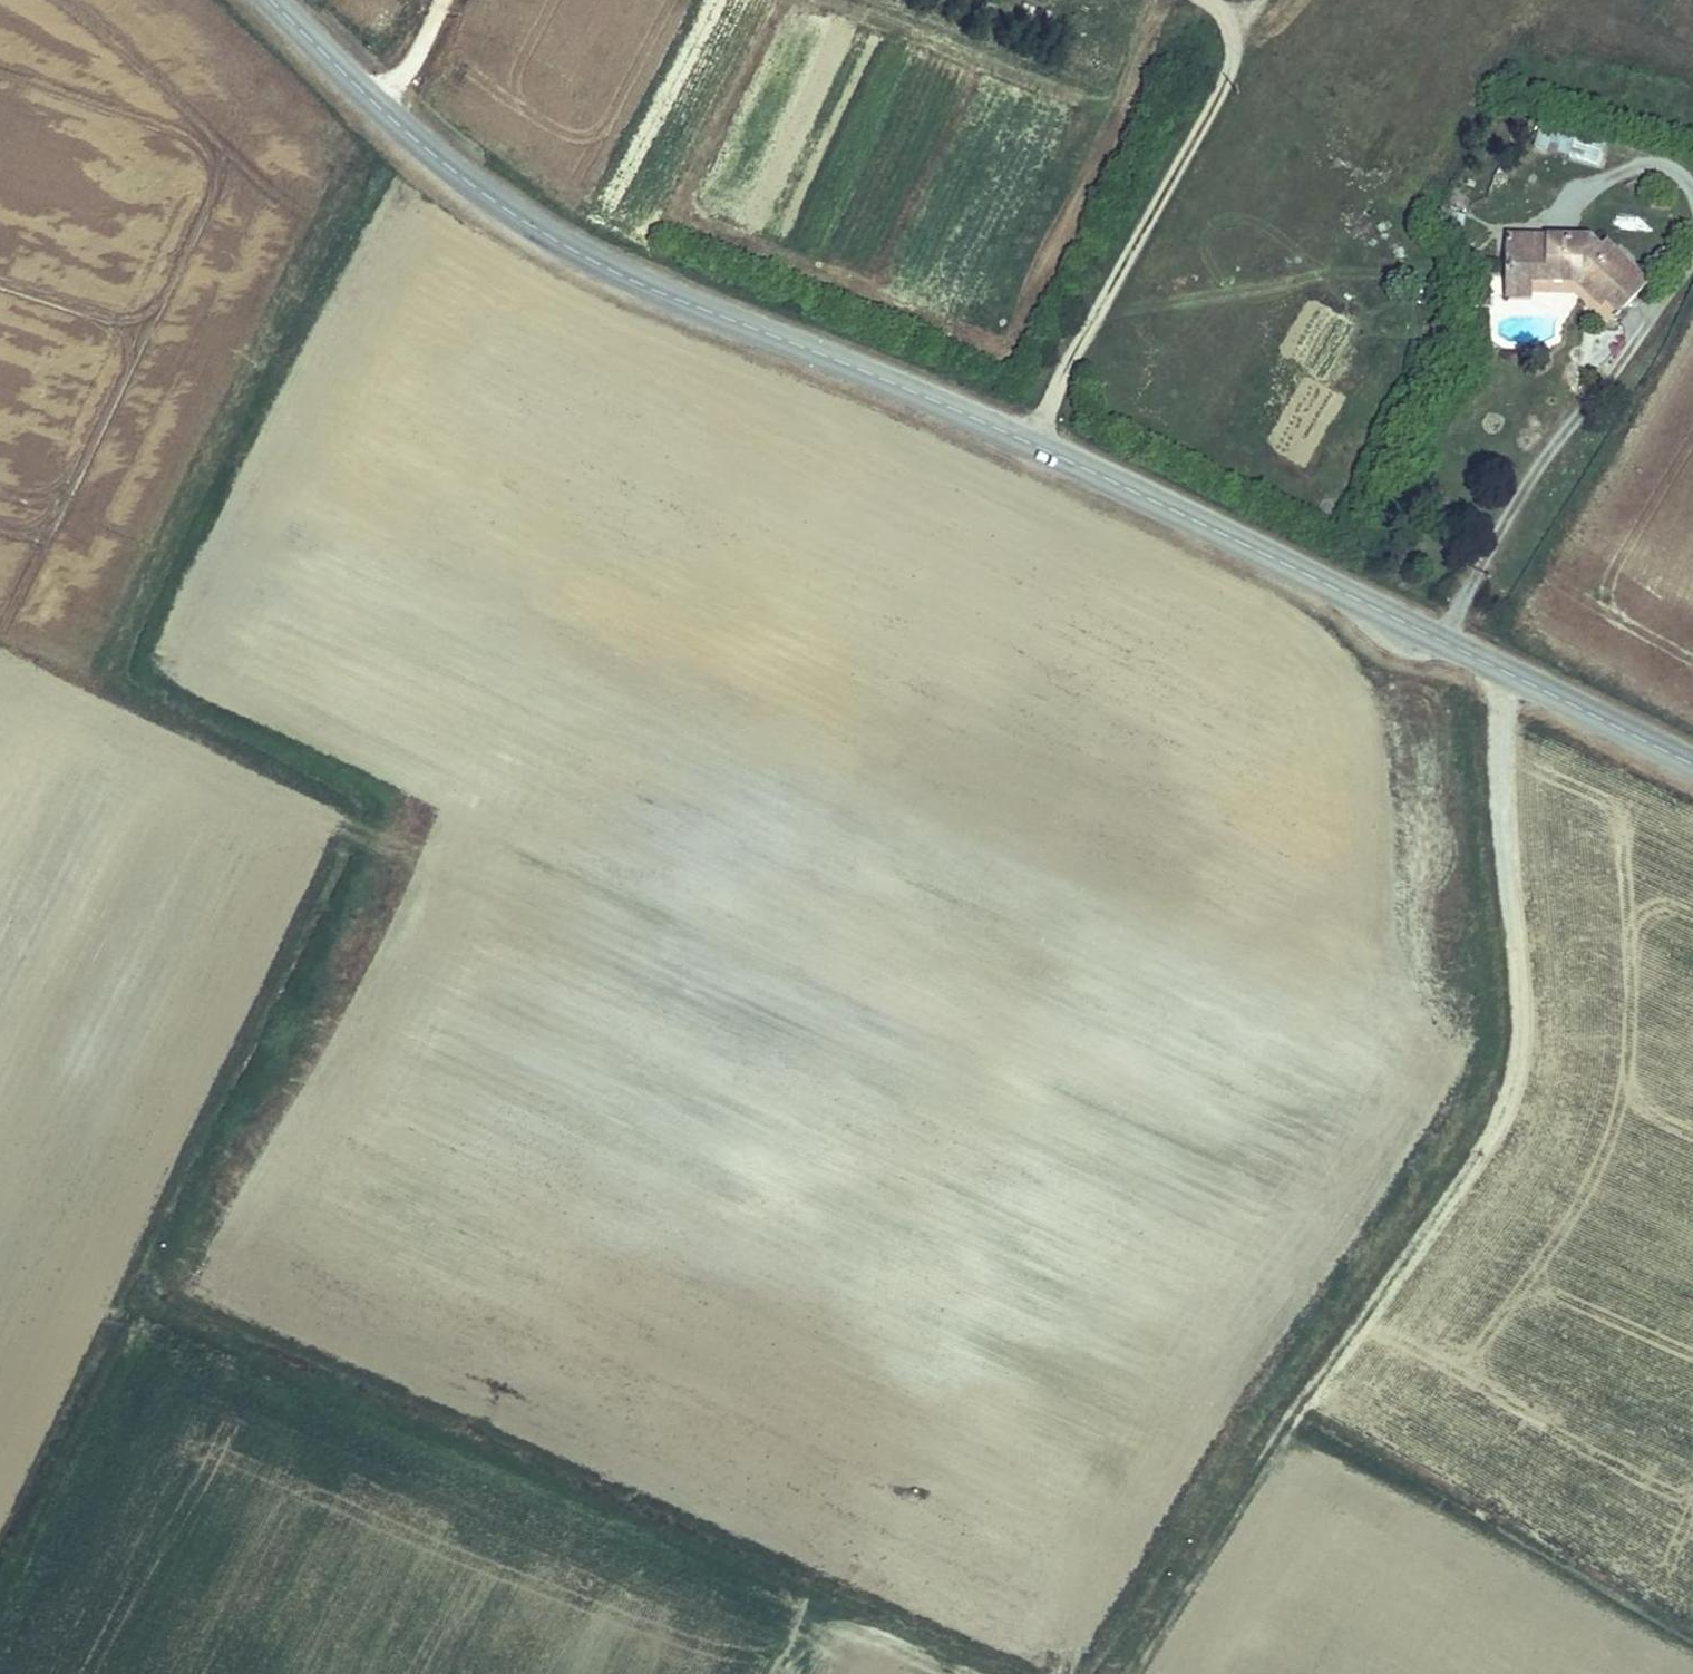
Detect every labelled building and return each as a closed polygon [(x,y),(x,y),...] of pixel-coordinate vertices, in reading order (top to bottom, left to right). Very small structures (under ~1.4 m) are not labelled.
[(1540,155),(1570,162),(1577,134),(1547,127),(1540,155)] [(1594,248),(1579,236),(1506,239),(1509,283),(1532,281),(1564,279),(1564,274),(1576,274),(1576,279),(1603,300),(1615,284),(1631,295),(1646,275),(1600,240),(1594,248)] [(1532,281),(1509,283),(1509,289),(1532,288),(1532,281)]
